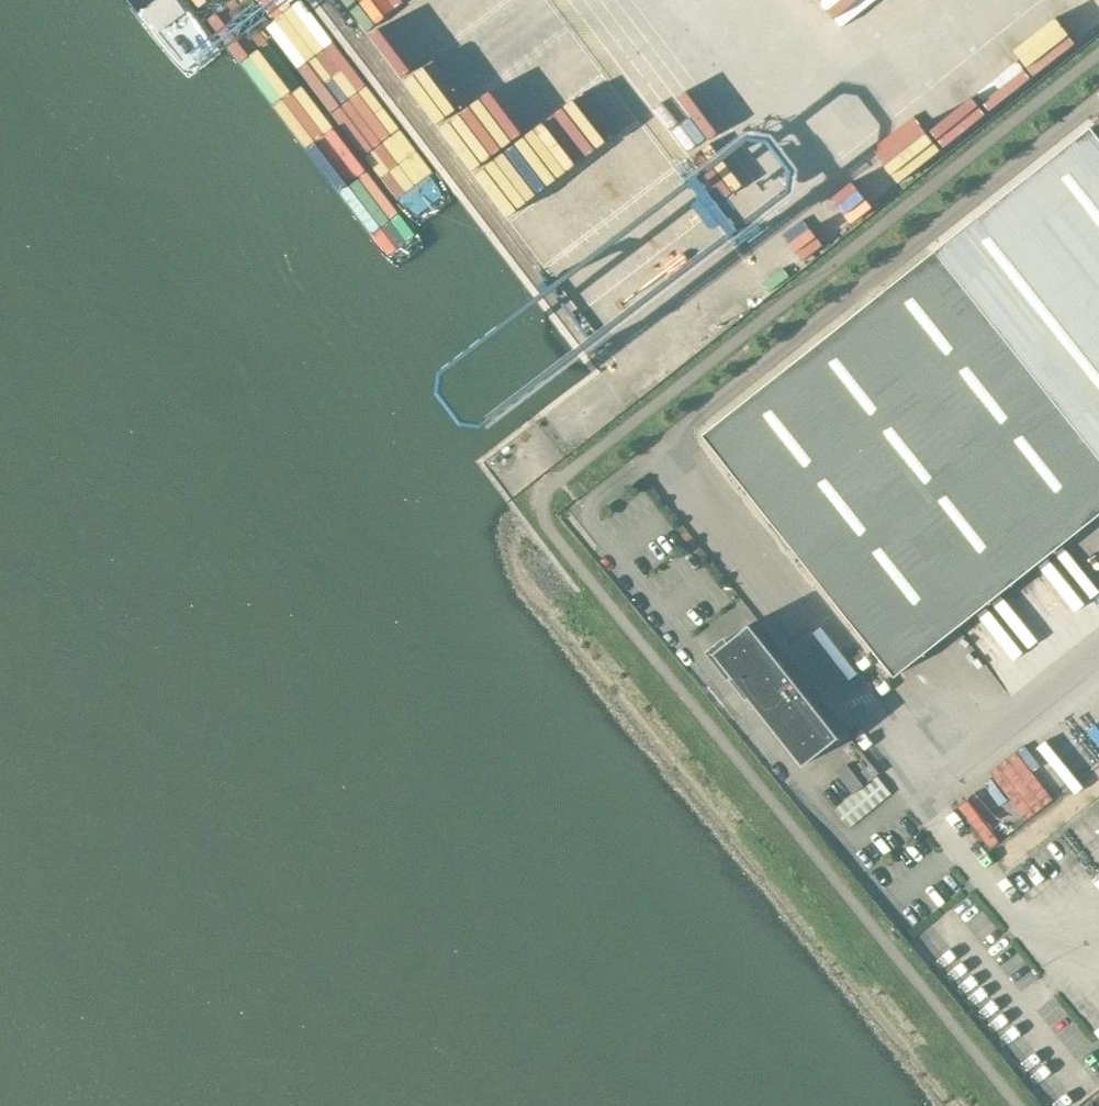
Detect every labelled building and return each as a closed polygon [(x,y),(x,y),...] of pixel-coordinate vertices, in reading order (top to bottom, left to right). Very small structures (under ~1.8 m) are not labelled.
[(702,434),(894,677),(1098,514),(1098,138),(1090,127),(702,434)] [(839,737),(749,623),(713,652),(733,678),(735,677),(750,695),(748,697),(802,765),(839,737)] [(864,786),(847,764),(836,772),(853,794),(864,786)] [(874,778),(835,809),(849,827),(889,796),(874,778)]
